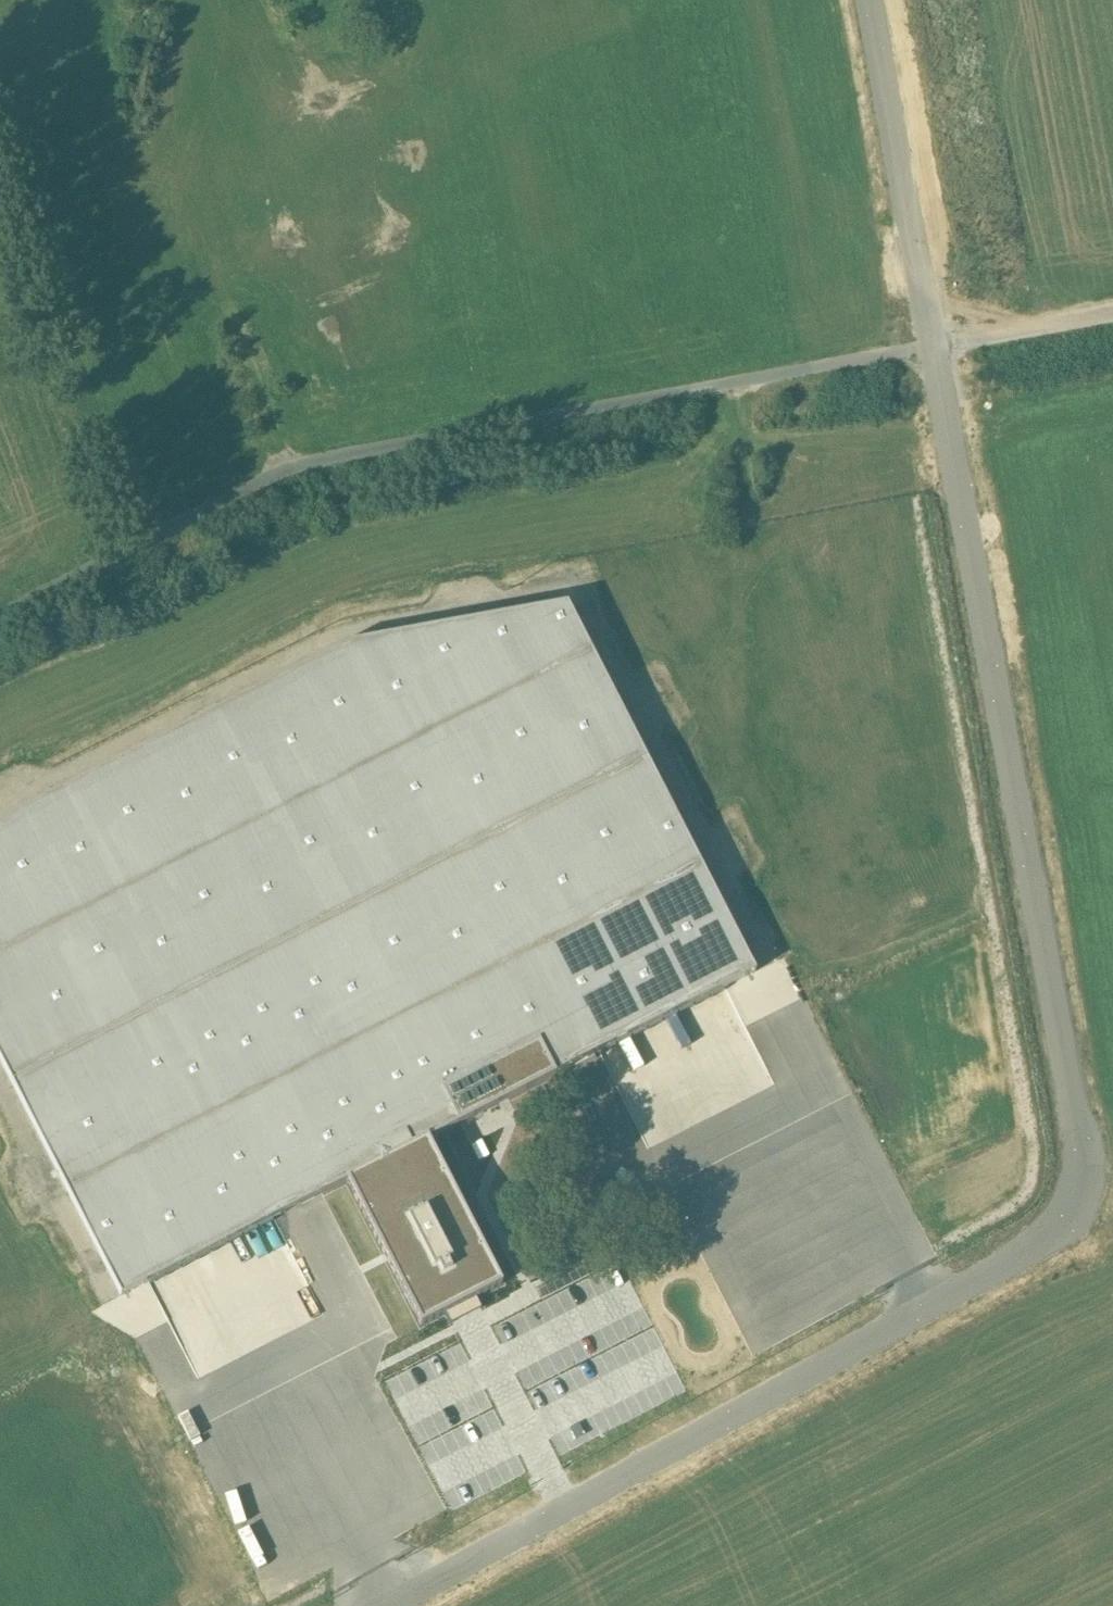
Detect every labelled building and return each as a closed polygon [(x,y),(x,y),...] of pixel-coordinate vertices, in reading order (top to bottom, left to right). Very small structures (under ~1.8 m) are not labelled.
[(0,822),(0,1060),(121,1297),(327,1192),(327,1193),(347,1183),(421,1327),(446,1314),(476,1298),(502,1285),(428,1141),(755,973),(567,605),(347,645),(0,822)] [(482,1309),(476,1298),(446,1314),(452,1324),(482,1309)]
